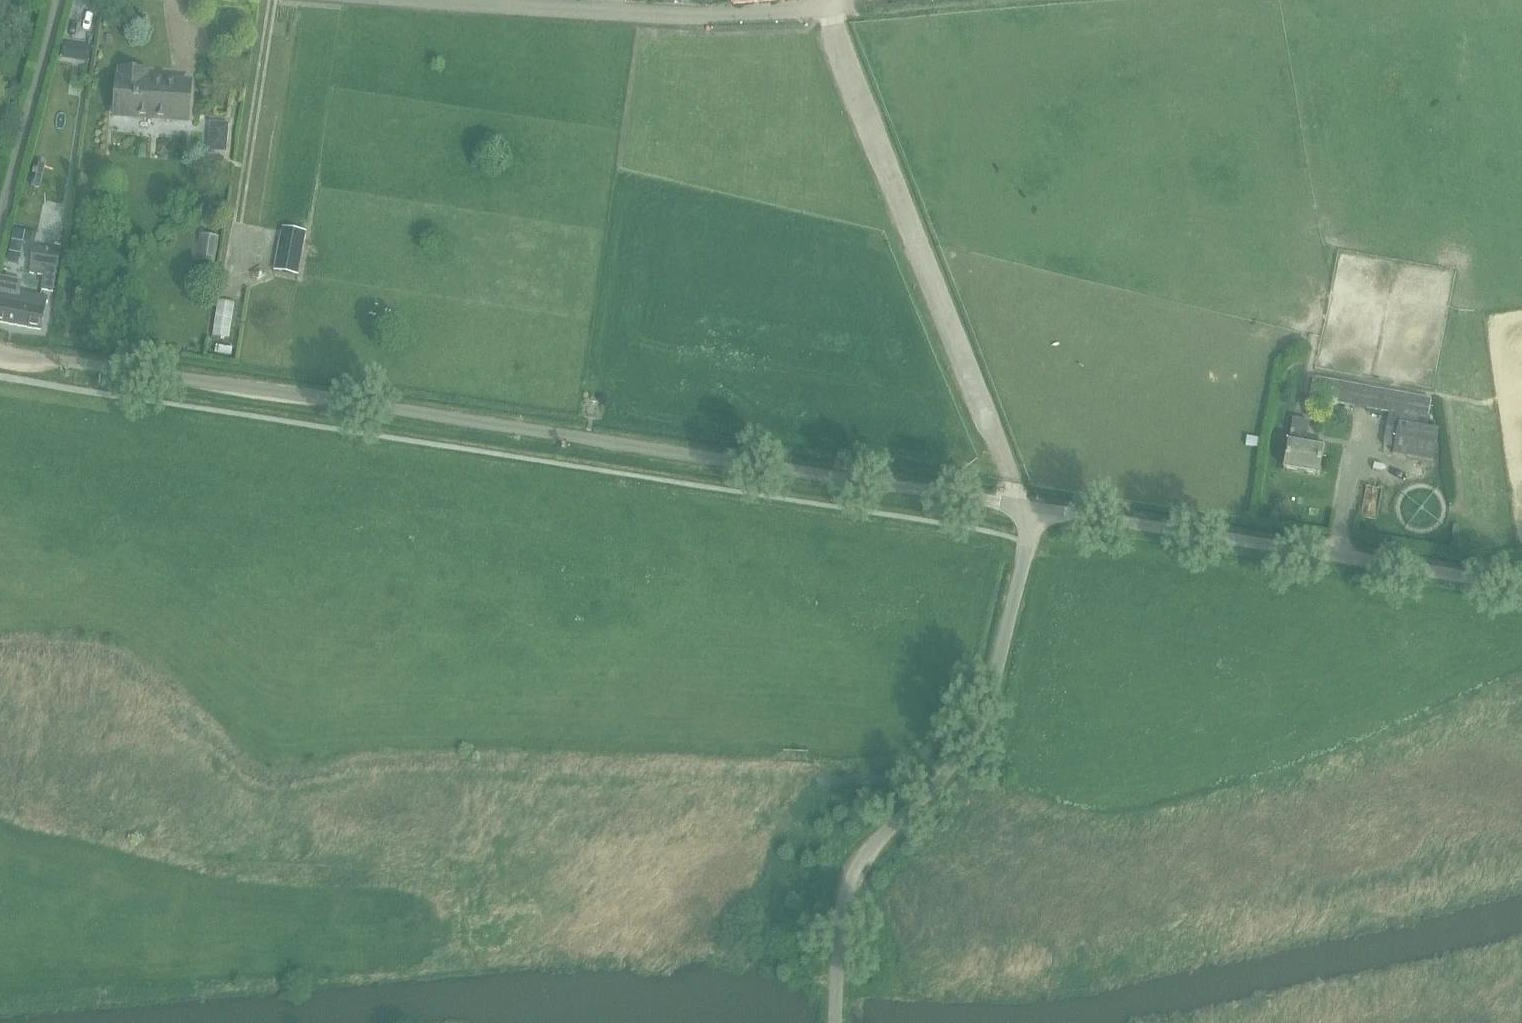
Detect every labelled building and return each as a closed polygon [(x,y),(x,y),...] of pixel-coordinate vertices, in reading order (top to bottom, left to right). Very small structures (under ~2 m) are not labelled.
[(63,43),(61,58),(75,60),(77,45),(63,43)] [(119,77),(116,77),(114,116),(188,121),(190,82),(145,79),(146,71),(120,69),(119,77)] [(225,142),(241,143),(242,118),(227,117),(225,142)] [(281,231),(274,269),(275,270),(278,270),(287,272),(298,274),(305,235),(285,232),(281,231)] [(218,235),(201,232),(197,260),(214,263),(218,235)] [(32,265),(29,288),(43,290),(42,291),(53,293),(59,252),(34,249),(32,265)] [(20,292),(22,281),(0,277),(0,323),(40,330),(47,297),(20,292)] [(219,301),(213,336),(229,339),(234,303),(219,301)] [(1313,376),(1309,398),(1333,402),(1349,405),(1389,412),(1386,427),(1383,445),(1394,447),(1392,454),(1432,461),(1435,442),(1438,429),(1424,426),(1429,396),(1313,376)] [(1317,474),(1320,454),(1323,442),(1305,439),(1308,421),(1292,418),(1289,436),(1283,468),(1317,474)]
